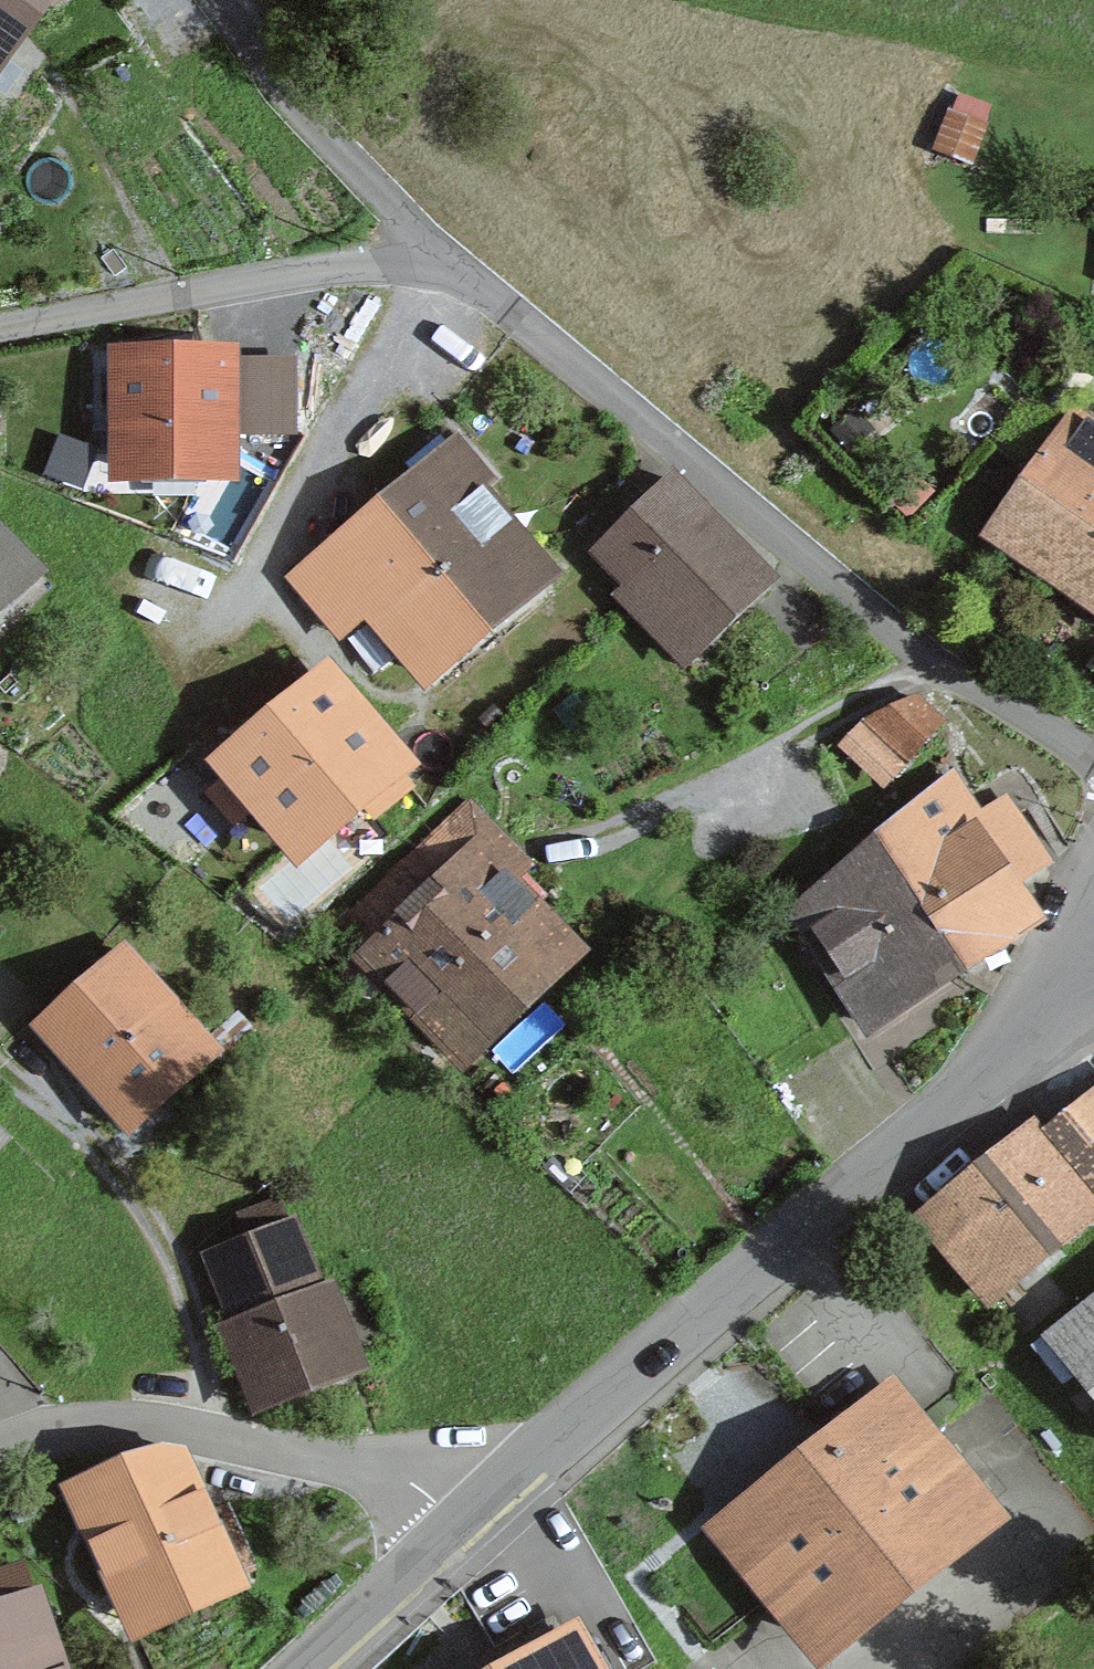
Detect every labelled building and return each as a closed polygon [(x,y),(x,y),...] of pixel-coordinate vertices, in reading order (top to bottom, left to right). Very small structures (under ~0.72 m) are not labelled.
[(15,13),(25,0),(0,0),(0,2),(15,13)] [(15,13),(0,2),(0,34),(15,13)] [(960,98),(938,152),(966,164),(988,109),(960,98)] [(289,431),(289,365),(124,365),(124,470),(223,470),(223,431),(289,431)] [(1077,421),(1028,489),(1093,535),(1093,433),(1077,421)] [(483,480),(458,450),(384,512),(480,626),(541,573),(471,489),(483,480)] [(619,597),(677,657),(764,574),(674,481),(596,556),(628,589),(619,597)] [(1093,602),(1093,535),(1028,489),(990,542),(1041,578),(1047,569),(1093,602)] [(382,600),(434,664),(480,626),(384,512),(301,582),(343,632),(382,600)] [(23,572),(0,548),(0,595),(23,572)] [(409,786),(325,687),(232,766),(297,843),(355,794),(374,816),(409,786)] [(915,698),(865,720),(907,760),(941,723),(915,698)] [(904,761),(863,723),(848,739),(889,777),(904,761)] [(936,757),(949,777),(865,849),(955,969),(1024,925),(998,885),(1041,857),(1014,816),(1041,799),(989,723),(936,757)] [(430,1002),(470,1043),(556,962),(517,920),(542,896),(515,869),(522,862),(468,806),(353,917),(404,971),(389,986),(417,1015),(430,1002)] [(794,909),(868,1024),(955,969),(865,849),(794,909)] [(51,1049),(120,1126),(210,1046),(128,954),(52,1020),(51,1049)] [(1093,1188),(1093,1097),(1049,1133),(1093,1188)] [(1042,1139),(936,1225),(986,1286),(1092,1200),(1042,1139)] [(214,1260),(268,1399),(344,1369),(280,1202),(239,1217),(250,1246),(214,1260)] [(1093,1401),(1093,1297),(1034,1345),(1065,1383),(1073,1376),(1093,1401)] [(740,1528),(735,1532),(820,1638),(973,1516),(889,1409),(775,1500),(767,1489),(732,1517),(740,1528)] [(188,1502),(191,1472),(185,1454),(161,1450),(62,1493),(74,1522),(82,1518),(130,1624),(249,1571),(226,1518),(200,1529),(188,1502)] [(8,1572),(0,1575),(0,1668),(58,1668),(46,1632),(53,1630),(43,1598),(20,1606),(8,1572)] [(573,1649),(538,1668),(585,1668),(573,1649)] [(527,1653),(498,1668),(536,1668),(527,1653)]
